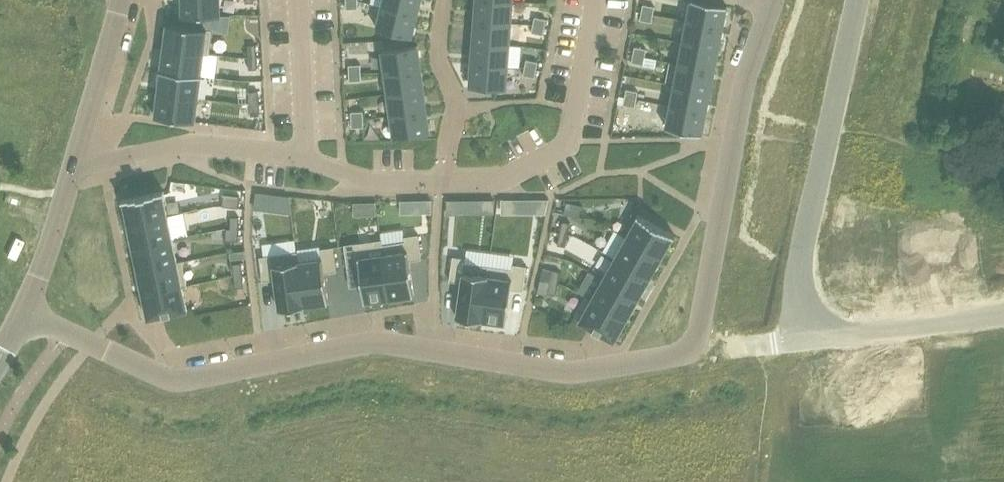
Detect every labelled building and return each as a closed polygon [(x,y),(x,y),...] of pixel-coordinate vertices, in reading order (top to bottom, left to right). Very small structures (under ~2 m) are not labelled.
[(183,16),(221,15),(220,0),(182,0),(183,16)] [(358,0),(346,1),(346,9),(358,8),(358,0)] [(382,6),(416,14),(420,0),(384,0),(382,6)] [(475,20),(511,23),(513,1),(496,0),(477,0),(475,20)] [(687,21),(722,28),(727,6),(698,0),(691,0),(687,21)] [(643,4),(642,12),(653,14),(655,6),(643,4)] [(382,6),(377,28),(410,37),(416,14),(382,6)] [(642,12),(640,20),(652,22),(653,14),(642,12)] [(535,17),(533,24),(545,27),(547,19),(535,17)] [(475,20),(474,42),(509,44),(511,23),(475,20)] [(687,21),(683,42),(718,49),(722,28),(687,21)] [(167,23),(164,47),(204,52),(209,53),(212,29),(207,29),(167,23)] [(533,24),(532,32),(543,35),(545,27),(533,24)] [(474,42),(472,63),(508,66),(509,44),(474,42)] [(683,42),(679,63),(714,70),(718,49),(683,42)] [(256,45),(248,45),(248,57),(256,56),(256,45)] [(418,45),(383,50),(386,72),(421,67),(418,45)] [(635,46),(633,54),(645,57),(647,49),(635,46)] [(164,47),(161,70),(201,75),(204,52),(164,47)] [(633,54),(632,62),(644,64),(645,57),(633,54)] [(256,56),(248,57),(249,69),(257,68),(256,56)] [(527,59),(525,67),(537,69),(538,62),(527,59)] [(472,63),(470,85),(506,88),(508,66),(472,63)] [(679,63),(675,84),(710,91),(714,70),(679,63)] [(361,64),(349,65),(349,73),(361,72),(361,64)] [(421,67),(386,72),(388,94),(424,89),(421,67)] [(525,67),(523,75),(535,77),(537,69),(525,67)] [(161,70),(158,93),(198,98),(201,75),(161,70)] [(361,72),(349,73),(350,81),(361,80),(361,72)] [(675,84),(671,106),(706,112),(710,91),(675,84)] [(424,89),(388,94),(391,115),(427,110),(424,89)] [(627,89),(625,97),(637,99),(638,91),(627,89)] [(258,91),(250,91),(251,103),(259,103),(258,91)] [(158,93),(155,116),(195,121),(198,98),(158,93)] [(625,97),(624,105),(635,107),(637,99),(625,97)] [(259,103),(251,103),(251,115),(259,115),(259,103)] [(671,106),(666,128),(684,131),(701,135),(706,112),(671,106)] [(427,110),(391,115),(394,137),(430,132),(427,110)] [(363,111),(351,111),(352,119),(363,119),(363,111)] [(363,119),(352,119),(352,127),(364,127),(363,119)] [(143,195),(123,199),(128,223),(168,215),(163,191),(143,195)] [(224,194),(222,206),(238,208),(240,196),(224,194)] [(432,200),(401,201),(401,214),(432,213),(432,200)] [(494,200),(447,200),(447,215),(494,214),(494,200)] [(549,200),(502,200),(502,214),(546,214),(549,200)] [(376,202),(354,203),(354,216),(376,215),(376,202)] [(567,202),(564,213),(580,217),(582,205),(567,202)] [(168,215),(128,223),(133,247),(173,239),(168,215)] [(639,215),(627,237),(662,256),(674,234),(657,225),(639,215)] [(231,216),(231,228),(239,229),(239,217),(231,216)] [(563,221),(560,233),(568,234),(570,223),(563,221)] [(227,228),(226,240),(238,241),(239,229),(231,228),(227,228)] [(560,233),(558,245),(565,246),(568,234),(560,233)] [(406,240),(382,244),(389,298),(414,295),(409,260),(422,258),(418,234),(406,236),(406,240)] [(627,237),(615,258),(650,277),(662,256),(627,237)] [(173,239),(133,247),(138,270),(178,262),(173,239)] [(357,242),(344,244),(348,269),(360,267),(365,301),(389,298),(382,244),(381,239),(357,242)] [(322,257),(298,261),(304,306),(305,306),(329,302),(325,272),(337,271),(334,246),(321,248),(322,257)] [(272,255),(260,256),(263,281),(275,279),(279,309),(304,306),(298,261),(297,251),(272,255)] [(453,256),(449,280),(462,282),(457,317),(482,320),(488,275),(464,272),(466,257),(453,256)] [(615,258),(603,279),(638,298),(650,277),(615,258)] [(178,262),(138,270),(143,294),(183,286),(187,285),(182,261),(178,262)] [(241,263),(233,264),(234,276),(242,275),(241,263)] [(482,320),(483,320),(506,323),(511,289),(523,290),(527,266),(514,264),(514,269),(489,266),(488,275),(482,320)] [(552,270),(550,281),(558,283),(560,271),(552,270)] [(242,275),(234,276),(235,288),(243,287),(242,275)] [(603,279),(591,299),(627,319),(638,298),(603,279)] [(550,281),(547,293),(555,295),(558,283),(550,281)] [(183,286),(143,294),(148,319),(168,314),(188,310),(183,286)] [(585,296),(575,314),(581,318),(579,321),(590,327),(614,341),(627,319),(591,299),(585,296)]
